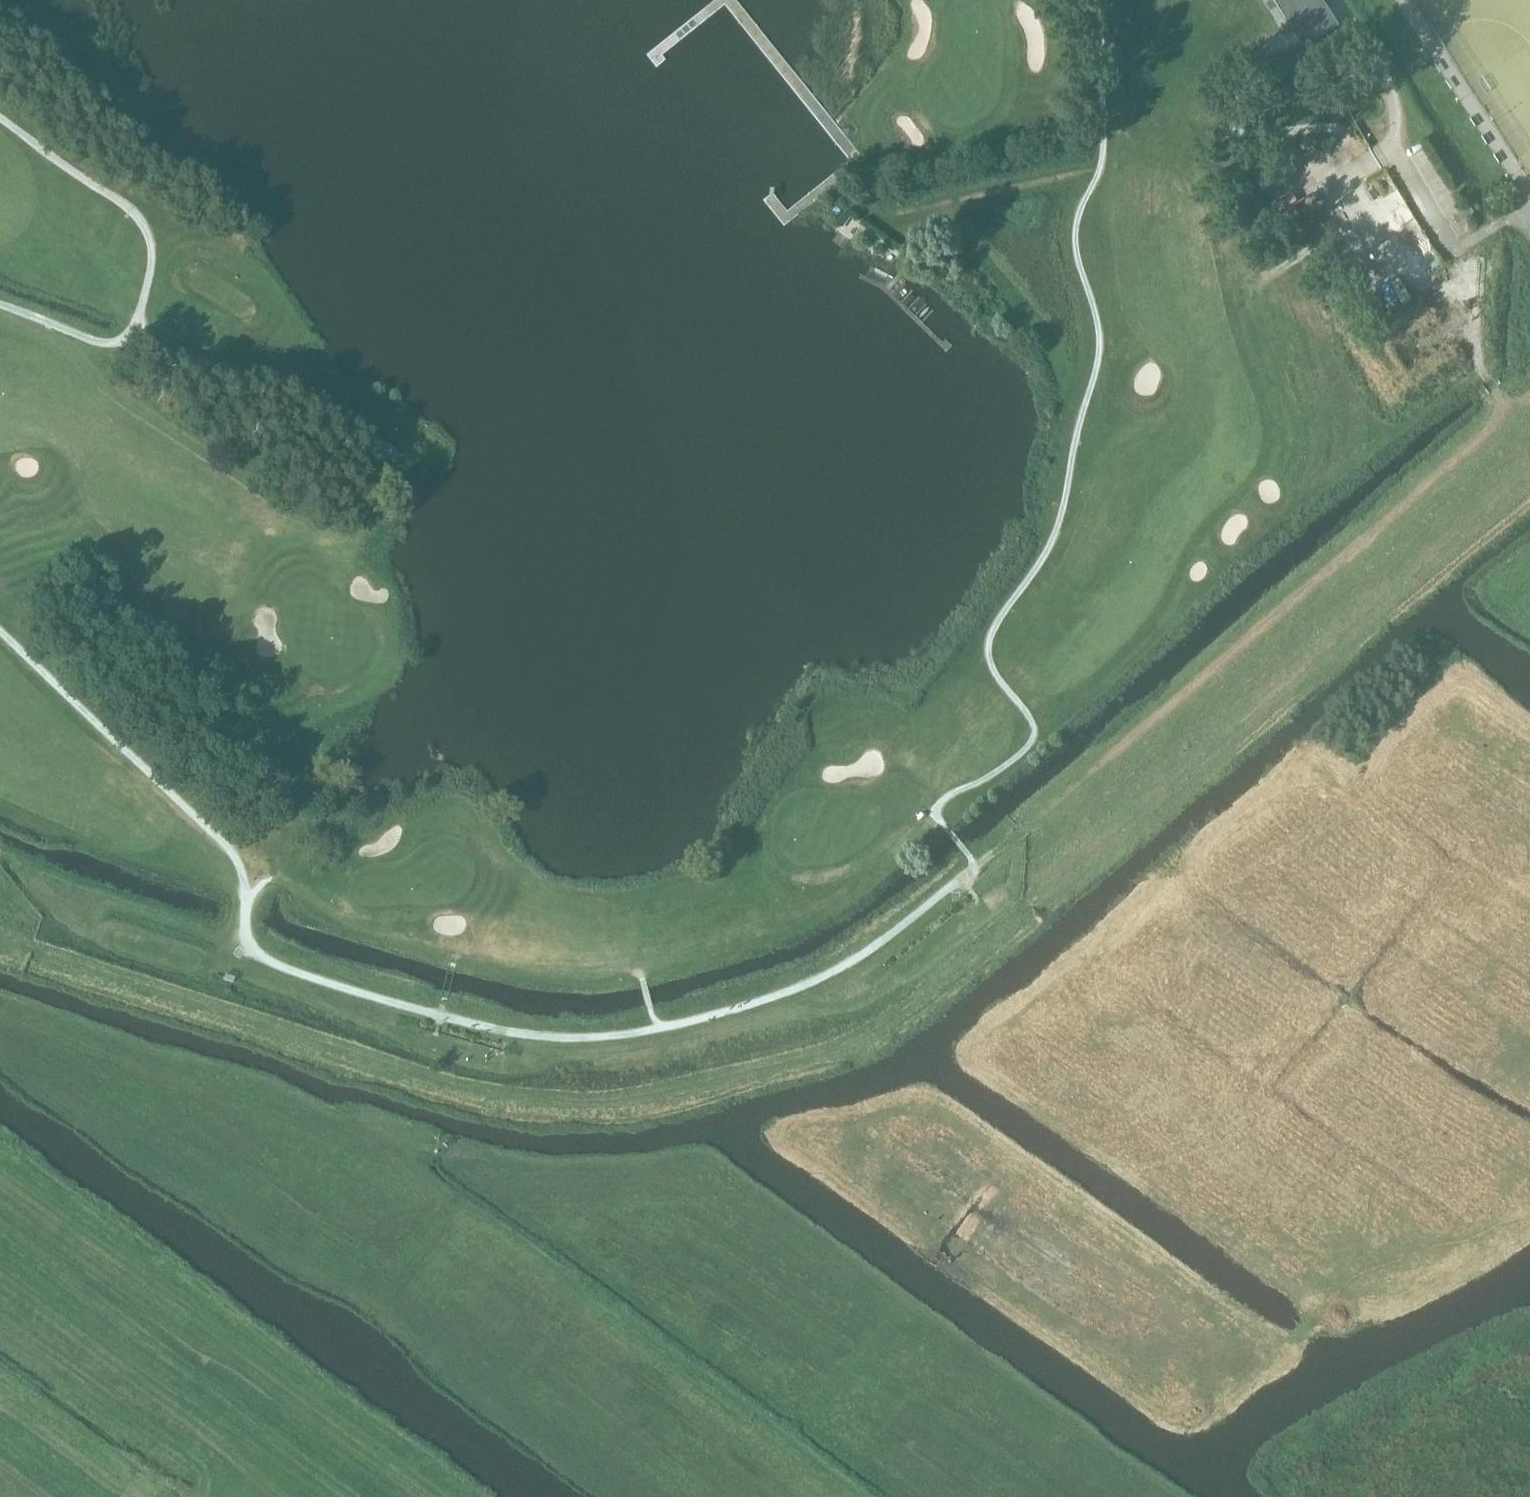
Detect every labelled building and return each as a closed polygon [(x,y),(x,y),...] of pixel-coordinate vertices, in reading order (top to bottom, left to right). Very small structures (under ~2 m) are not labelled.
[(1322,0),(1272,0),(1304,49),(1339,27),(1322,0)]
